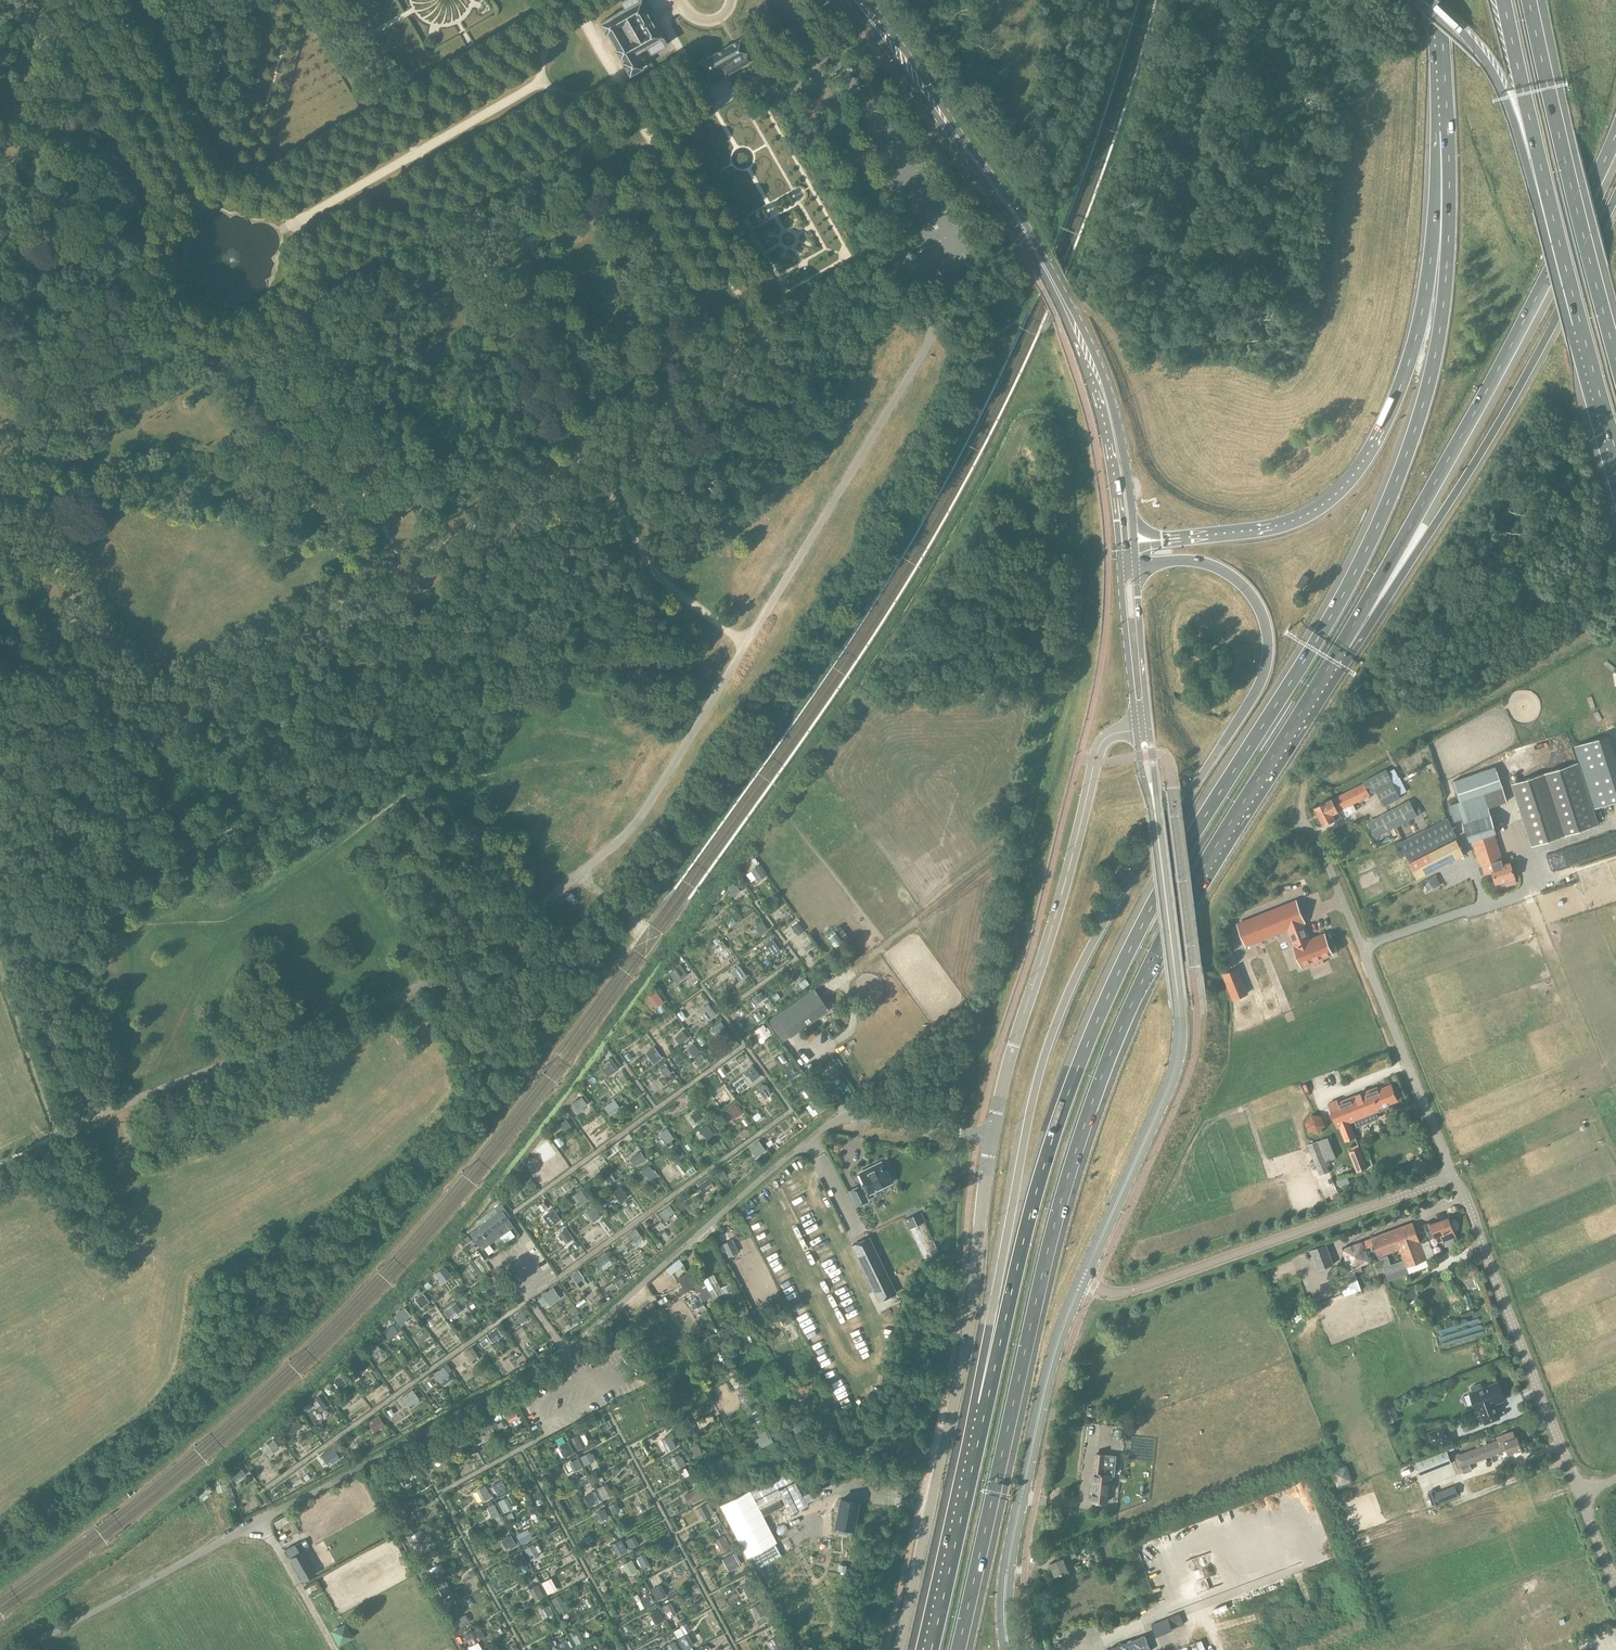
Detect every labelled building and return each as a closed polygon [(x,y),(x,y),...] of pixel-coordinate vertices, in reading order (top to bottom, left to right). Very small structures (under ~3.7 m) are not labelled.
[(642,68),(638,61),(643,58),(640,53),(640,50),(645,47),(647,48),(645,50),(648,54),(649,53),(651,53),(666,44),(662,37),(660,38),(653,26),(654,25),(652,22),(649,15),(648,15),(646,12),(645,12),(639,0),(622,0),(623,2),(598,17),(606,34),(608,33),(616,48),(615,49),(621,60),(621,61),(629,75),(642,68)] [(760,2),(765,11),(769,8),(771,8),(766,0),(764,0),(760,2)] [(716,52),(699,62),(710,83),(751,60),(739,39),(722,49),(717,53),(716,52)] [(1296,585),(1302,589),(1309,577),(1303,573),(1296,585)] [(1572,746),(1592,809),(1615,801),(1615,767),(1610,748),(1606,735),(1572,746)] [(1577,771),(1574,763),(1511,784),(1532,846),(1595,826),(1577,771)] [(1363,781),(1364,783),(1326,803),(1325,801),(1315,807),(1324,825),(1335,820),(1341,816),(1338,811),(1370,795),(1369,793),(1374,790),(1382,806),(1400,797),(1399,795),(1407,791),(1400,776),(1399,777),(1395,768),(1393,769),(1392,765),(1386,768),(1387,769),(1363,781)] [(1496,883),(1498,882),(1500,887),(1516,882),(1510,863),(1504,865),(1494,832),(1496,832),(1488,807),(1507,801),(1503,788),(1504,787),(1498,766),(1454,780),(1461,801),(1450,804),(1455,820),(1462,818),(1470,841),(1472,840),(1480,865),(1479,866),(1482,875),(1492,871),(1496,883)] [(1418,806),(1414,809),(1410,800),(1369,822),(1376,837),(1390,829),(1393,835),(1399,832),(1396,826),(1422,813),(1418,806)] [(1456,836),(1457,836),(1448,818),(1400,843),(1416,876),(1464,853),(1456,836)] [(1603,839),(1559,850),(1562,865),(1607,854),(1603,839)] [(750,871),(757,880),(765,875),(758,865),(750,871)] [(1433,887),(1442,882),(1438,875),(1429,879),(1433,887)] [(736,885),(725,893),(729,898),(733,896),(733,897),(741,892),(736,885)] [(455,903),(460,918),(463,926),(473,923),(465,900),(455,903)] [(1305,922),(1296,901),(1238,924),(1247,945),(1289,928),(1295,946),(1294,946),(1302,966),(1313,962),(1312,960),(1321,957),(1322,958),(1333,954),(1325,934),(1309,940),(1303,923),(1305,922)] [(760,935),(768,929),(763,922),(762,922),(761,920),(755,924),(757,926),(754,927),(760,935)] [(804,930),(798,921),(797,922),(796,920),(791,924),(792,924),(791,925),(791,926),(797,935),(804,930)] [(449,927),(453,937),(457,935),(457,933),(461,931),(458,924),(449,927)] [(779,947),(773,940),(767,944),(772,951),(779,947)] [(731,955),(726,948),(720,952),(725,959),(731,955)] [(672,970),(679,980),(686,975),(681,968),(682,968),(680,965),(672,970)] [(746,975),(739,965),(730,971),(733,975),(735,974),(739,981),(746,975)] [(1222,973),(1233,999),(1248,992),(1238,966),(1222,973)] [(655,990),(647,997),(654,1007),(663,1001),(655,990)] [(813,991),(776,1017),(770,1021),(783,1041),(827,1010),(813,991)] [(775,1001),(781,998),(777,992),(771,996),(775,1001)] [(759,1005),(766,1000),(761,993),(754,998),(759,1005)] [(702,1012),(704,1010),(709,1017),(715,1012),(708,1003),(700,1008),(702,1012)] [(728,1031),(721,1020),(711,1027),(714,1031),(716,1030),(720,1036),(728,1031)] [(766,1027),(764,1024),(755,1030),(757,1033),(759,1032),(764,1039),(771,1034),(770,1032),(771,1031),(767,1026),(766,1027)] [(683,1031),(674,1037),(679,1044),(688,1038),(683,1031)] [(686,1048),(692,1056),(699,1051),(693,1043),(686,1048)] [(654,1063),(663,1057),(655,1045),(646,1051),(654,1063)] [(604,1077),(608,1073),(606,1071),(613,1066),(609,1061),(598,1069),(604,1077)] [(792,1063),(784,1068),(791,1079),(799,1073),(792,1063)] [(665,1065),(659,1070),(664,1077),(670,1073),(665,1065)] [(744,1072),(747,1076),(748,1075),(752,1081),(760,1076),(753,1065),(744,1072)] [(763,1083),(755,1089),(759,1093),(760,1092),(765,1098),(771,1093),(769,1091),(770,1089),(766,1084),(765,1085),(763,1083)] [(1328,1103),(1337,1127),(1339,1126),(1345,1141),(1355,1137),(1350,1122),(1379,1110),(1379,1111),(1387,1109),(1385,1104),(1398,1099),(1391,1083),(1372,1091),(1371,1088),(1338,1102),(1337,1099),(1328,1103)] [(727,1089),(719,1094),(724,1102),(732,1096),(727,1089)] [(581,1096),(572,1104),(571,1104),(578,1114),(582,1110),(581,1109),(587,1104),(581,1096)] [(826,1108),(818,1097),(808,1104),(813,1110),(814,1108),(818,1113),(826,1108)] [(604,1105),(610,1114),(619,1108),(614,1099),(604,1105)] [(737,1103),(726,1110),(733,1119),(742,1113),(740,1110),(741,1109),(737,1103)] [(690,1115),(695,1122),(701,1118),(696,1110),(690,1115)] [(1305,1122),(1309,1131),(1319,1132),(1325,1125),(1321,1115),(1311,1114),(1305,1122)] [(563,1131),(571,1126),(566,1119),(559,1125),(563,1131)] [(707,1124),(698,1130),(701,1134),(702,1133),(706,1139),(714,1134),(707,1124)] [(666,1128),(657,1134),(660,1138),(662,1137),(666,1143),(673,1138),(666,1128)] [(1328,1136),(1308,1145),(1320,1175),(1330,1171),(1325,1161),(1336,1156),(1328,1136)] [(759,1141),(749,1148),(756,1157),(766,1150),(759,1141)] [(545,1151),(550,1148),(546,1143),(537,1150),(542,1156),(546,1153),(545,1151)] [(677,1145),(669,1151),(672,1155),(674,1154),(678,1160),(684,1156),(677,1145)] [(1359,1147),(1351,1150),(1349,1151),(1357,1171),(1367,1167),(1359,1147)] [(643,1159),(638,1153),(633,1156),(638,1162),(643,1159)] [(860,1186),(849,1191),(856,1205),(866,1200),(863,1194),(868,1191),(869,1192),(890,1182),(880,1163),(859,1173),(865,1186),(861,1188),(860,1186)] [(649,1166),(641,1172),(644,1177),(645,1176),(649,1181),(657,1175),(653,1170),(652,1171),(649,1166)] [(510,1179),(516,1188),(525,1182),(519,1173),(510,1179)] [(609,1173),(603,1178),(608,1185),(615,1180),(609,1173)] [(708,1175),(697,1183),(701,1188),(703,1191),(708,1188),(707,1186),(713,1182),(708,1175)] [(612,1192),(619,1203),(628,1197),(620,1186),(612,1192)] [(572,1196),(579,1206),(588,1199),(581,1189),(572,1196)] [(508,1212),(501,1204),(495,1208),(495,1207),(495,1208),(476,1221),(480,1225),(470,1232),(481,1248),(513,1226),(505,1214),(508,1212)] [(669,1205),(659,1212),(665,1221),(669,1218),(668,1217),(674,1212),(669,1205)] [(592,1207),(584,1212),(592,1223),(600,1217),(592,1207)] [(553,1208),(543,1215),(546,1220),(548,1219),(552,1225),(560,1219),(553,1208)] [(920,1212),(905,1219),(924,1258),(939,1251),(920,1212)] [(1453,1229),(1449,1217),(1430,1224),(1429,1221),(1424,1223),(1430,1238),(1443,1232),(1443,1233),(1445,1232),(1453,1229)] [(1413,1222),(1371,1237),(1378,1256),(1399,1248),(1406,1267),(1426,1259),(1419,1241),(1420,1241),(1413,1222)] [(627,1233),(633,1241),(641,1236),(635,1227),(627,1233)] [(573,1238),(566,1228),(559,1233),(566,1243),(573,1238)] [(897,1292),(869,1238),(851,1247),(879,1301),(882,1300),(897,1292)] [(721,1244),(728,1257),(738,1252),(732,1239),(721,1244)] [(1362,1240),(1342,1248),(1349,1269),(1370,1261),(1362,1240)] [(1326,1243),(1310,1250),(1318,1270),(1333,1263),(1326,1243)] [(716,1268),(706,1250),(699,1254),(708,1272),(716,1268)] [(600,1266),(610,1259),(605,1251),(596,1257),(597,1258),(595,1259),(600,1266)] [(1386,1275),(1406,1268),(1403,1260),(1391,1264),(1388,1255),(1380,1258),(1386,1275)] [(673,1262),(676,1267),(682,1262),(679,1258),(673,1262)] [(730,1276),(724,1265),(719,1268),(725,1279),(730,1276)] [(444,1279),(450,1274),(446,1268),(445,1268),(444,1267),(438,1272),(438,1271),(434,1274),(440,1284),(445,1281),(444,1279)] [(584,1277),(578,1269),(570,1275),(576,1283),(584,1277)] [(504,1282),(497,1271),(490,1276),(497,1287),(504,1282)] [(1360,1289),(1353,1271),(1337,1277),(1344,1295),(1360,1289)] [(678,1288),(681,1294),(694,1287),(686,1272),(677,1277),(682,1286),(678,1288)] [(713,1298),(723,1293),(721,1288),(714,1274),(707,1277),(703,1279),(701,1275),(691,1280),(693,1285),(694,1287),(697,1293),(700,1298),(702,1301),(712,1296),(713,1298)] [(730,1283),(721,1288),(723,1293),(728,1303),(738,1298),(730,1283)] [(550,1305),(560,1298),(553,1287),(542,1294),(550,1305)] [(421,1308),(429,1301),(423,1293),(414,1299),(421,1308)] [(694,1310),(702,1305),(698,1299),(690,1303),(694,1310)] [(452,1316),(462,1309),(457,1303),(456,1302),(446,1309),(452,1316)] [(405,1320),(411,1316),(404,1307),(394,1315),(396,1317),(395,1318),(401,1326),(406,1322),(405,1320)] [(527,1318),(521,1310),(515,1316),(520,1323),(527,1318)] [(793,1320),(789,1312),(781,1316),(786,1324),(793,1320)] [(1465,1321),(1470,1336),(1485,1331),(1480,1317),(1465,1321)] [(388,1340),(399,1332),(393,1324),(385,1330),(386,1331),(384,1333),(388,1340)] [(718,1332),(724,1342),(737,1335),(732,1324),(718,1332)] [(633,1342),(634,1342),(639,1339),(631,1325),(626,1327),(633,1342)] [(496,1341),(503,1336),(498,1329),(497,1330),(497,1329),(491,1333),(491,1334),(496,1341)] [(708,1330),(701,1333),(705,1340),(711,1336),(708,1330)] [(724,1343),(724,1342),(718,1332),(713,1335),(719,1345),(724,1343)] [(367,1350),(372,1356),(376,1353),(376,1349),(374,1346),(367,1350)] [(479,1356),(472,1346),(465,1352),(472,1361),(479,1356)] [(722,1350),(716,1353),(721,1364),(727,1361),(722,1350)] [(352,1363),(360,1373),(367,1368),(360,1357),(352,1363)] [(735,1362),(738,1368),(745,1364),(742,1358),(735,1362)] [(728,1376),(737,1371),(734,1365),(724,1370),(728,1376)] [(443,1366),(433,1374),(440,1384),(444,1380),(443,1379),(449,1374),(443,1366)] [(729,1378),(734,1388),(745,1408),(754,1403),(743,1383),(737,1374),(729,1378)] [(347,1384),(341,1376),(334,1382),(340,1390),(347,1384)] [(1497,1382),(1482,1388),(1480,1383),(1471,1387),(1473,1392),(1470,1393),(1477,1410),(1480,1409),(1485,1423),(1500,1418),(1495,1404),(1504,1400),(1497,1382)] [(408,1407),(419,1399),(412,1389),(401,1397),(408,1407)] [(750,1394),(754,1402),(755,1404),(763,1400),(758,1390),(750,1394)] [(828,1390),(820,1394),(826,1406),(834,1402),(828,1390)] [(313,1401),(320,1412),(327,1407),(320,1396),(313,1401)] [(1394,1403),(1384,1407),(1389,1422),(1399,1418),(1394,1403)] [(506,1420),(517,1414),(512,1405),(501,1411),(506,1420)] [(762,1422),(754,1406),(745,1411),(753,1426),(762,1422)] [(676,1418),(680,1427),(685,1438),(695,1432),(686,1413),(676,1418)] [(835,1419),(833,1414),(827,1417),(829,1422),(835,1419)] [(374,1432),(385,1425),(378,1415),(371,1420),(373,1422),(369,1425),(374,1432)] [(286,1425),(292,1434),(297,1431),(296,1429),(302,1425),(297,1417),(286,1425)] [(487,1417),(475,1423),(480,1433),(484,1431),(492,1427),(487,1417)] [(842,1417),(832,1423),(836,1431),(846,1425),(842,1417)] [(1434,1447),(1452,1440),(1447,1425),(1429,1432),(1434,1447)] [(759,1437),(764,1446),(773,1442),(767,1429),(758,1434),(759,1437)] [(458,1445),(467,1440),(462,1431),(453,1436),(458,1445)] [(564,1438),(561,1433),(555,1436),(558,1442),(564,1438)] [(586,1446),(579,1434),(572,1438),(571,1439),(577,1450),(586,1446)] [(676,1446),(670,1435),(661,1440),(667,1451),(676,1446)] [(1503,1438),(1502,1438),(1452,1457),(1457,1469),(1461,1467),(1464,1473),(1472,1470),(1470,1464),(1506,1449),(1508,1454),(1522,1449),(1517,1436),(1504,1441),(1503,1438)] [(262,1446),(269,1456),(274,1453),(272,1451),(279,1447),(275,1440),(274,1440),(273,1439),(267,1443),(262,1446)] [(574,1452),(568,1440),(557,1446),(564,1457),(574,1452)] [(438,1444),(426,1450),(430,1458),(442,1452),(438,1444)] [(697,1445),(692,1448),(691,1448),(694,1453),(696,1456),(701,1453),(697,1445)] [(326,1451),(332,1459),(338,1455),(337,1454),(338,1453),(333,1446),(326,1451)] [(1415,1462),(1420,1474),(1450,1462),(1446,1450),(1415,1462)] [(580,1457),(585,1465),(594,1460),(589,1451),(580,1457)] [(670,1458),(677,1469),(686,1464),(682,1455),(680,1456),(678,1454),(670,1458)] [(1107,1502),(1110,1474),(1115,1475),(1117,1456),(1096,1454),(1091,1492),(1094,1492),(1093,1501),(1107,1502)] [(582,1467),(577,1458),(571,1461),(570,1460),(562,1464),(567,1474),(573,1471),(573,1472),(582,1467)] [(716,1470),(713,1463),(703,1467),(707,1475),(716,1470)] [(1339,1485),(1353,1479),(1347,1464),(1332,1470),(1339,1485)] [(236,1481),(246,1474),(241,1466),(230,1473),(236,1481)] [(384,1484),(393,1480),(388,1470),(379,1475),(384,1484)] [(790,1471),(751,1491),(754,1497),(793,1478),(790,1471)] [(225,1473),(216,1480),(217,1483),(214,1484),(215,1485),(218,1493),(231,1489),(225,1473)] [(501,1480),(491,1485),(492,1486),(490,1487),(493,1492),(495,1491),(496,1493),(505,1488),(501,1480)] [(613,1494),(606,1483),(596,1488),(603,1500),(613,1494)] [(801,1509),(807,1506),(795,1483),(789,1486),(801,1509)] [(491,1496),(485,1485),(476,1490),(483,1501),(491,1496)] [(203,1500),(214,1492),(209,1486),(198,1494),(203,1500)] [(699,1491),(697,1486),(688,1490),(693,1500),(702,1495),(700,1491),(699,1491)] [(796,1511),(784,1488),(757,1502),(760,1508),(782,1496),(791,1514),(796,1511)] [(1458,1495),(1455,1488),(1437,1495),(1436,1492),(1435,1489),(1428,1492),(1433,1505),(1458,1495)] [(594,1490),(585,1495),(591,1506),(600,1501),(594,1490)] [(512,1508),(506,1496),(497,1501),(504,1513),(512,1508)] [(848,1531),(849,1528),(852,1528),(858,1502),(841,1498),(835,1525),(839,1526),(838,1529),(848,1531)] [(780,1500),(761,1510),(764,1515),(783,1506),(780,1500)] [(621,1510),(616,1501),(608,1505),(613,1514),(621,1510)] [(713,1513),(708,1502),(697,1507),(698,1509),(696,1510),(701,1519),(713,1513)] [(499,1514),(493,1503),(486,1507),(492,1518),(499,1514)] [(609,1516),(604,1507),(595,1513),(600,1521),(609,1516)] [(278,1527),(291,1520),(288,1514),(275,1521),(278,1527)] [(415,1523),(410,1515),(403,1519),(407,1528),(415,1523)] [(712,1517),(706,1520),(709,1526),(715,1523),(712,1517)] [(521,1544),(533,1537),(528,1528),(516,1534),(521,1544)] [(408,1536),(413,1545),(425,1538),(420,1529),(408,1536)] [(730,1546),(724,1534),(715,1539),(721,1551),(722,1550),(723,1552),(727,1550),(726,1548),(730,1546)] [(1366,1536),(1367,1542),(1377,1539),(1375,1534),(1366,1536)] [(502,1539),(509,1551),(516,1547),(516,1546),(518,1545),(512,1535),(510,1536),(510,1535),(502,1539)] [(639,1544),(634,1535),(625,1540),(630,1549),(639,1544)] [(627,1551),(621,1539),(612,1544),(618,1555),(627,1551)] [(524,1548),(530,1560),(539,1555),(533,1543),(524,1548)] [(775,1543),(752,1556),(758,1567),(781,1555),(775,1543)] [(295,1544),(285,1550),(290,1557),(299,1552),(295,1544)] [(1061,1554),(1062,1558),(1050,1563),(1055,1575),(1060,1573),(1060,1574),(1062,1573),(1062,1572),(1068,1570),(1064,1561),(1071,1558),(1076,1556),(1073,1550),(1061,1554)] [(310,1568),(311,1567),(302,1551),(290,1558),(303,1581),(314,1575),(310,1568)] [(522,1552),(512,1557),(517,1566),(526,1561),(522,1552)] [(650,1564),(643,1552),(636,1557),(637,1558),(635,1559),(640,1567),(641,1566),(642,1568),(650,1564)] [(724,1557),(731,1569),(738,1565),(737,1562),(739,1561),(734,1553),(732,1553),(724,1557)] [(637,1571),(631,1559),(622,1564),(629,1575),(637,1571)] [(442,1573),(437,1564),(428,1569),(433,1578),(442,1573)] [(557,1589),(551,1577),(541,1583),(548,1594),(557,1589)] [(452,1591),(445,1579),(436,1584),(442,1596),(452,1591)] [(748,1582),(740,1586),(743,1593),(751,1589),(748,1582)] [(544,1596),(538,1584),(529,1589),(535,1600),(544,1596)] [(667,1595),(661,1584),(651,1589),(658,1600),(667,1595)] [(644,1608),(654,1602),(650,1594),(640,1600),(644,1608)] [(559,1595),(555,1597),(551,1599),(557,1609),(564,1604),(559,1595)] [(677,1614),(670,1602),(661,1607),(667,1618),(677,1614)] [(766,1613),(760,1602),(752,1607),(756,1614),(754,1615),(756,1619),(766,1613)] [(540,1609),(545,1618),(553,1613),(549,1605),(547,1605),(540,1609)] [(664,1620),(658,1608),(649,1613),(655,1624),(664,1620)] [(1173,1627),(1178,1625),(1183,1623),(1179,1613),(1168,1617),(1173,1627)] [(454,1620),(458,1628),(467,1623),(462,1616),(454,1620)] [(1168,1618),(1152,1624),(1156,1634),(1172,1628),(1168,1618)] [(687,1623),(674,1629),(678,1636),(690,1630),(687,1623)] [(463,1634),(470,1646),(478,1641),(472,1629),(463,1634)] [(584,1640),(580,1632),(571,1636),(575,1645),(584,1640)] [(694,1645),(687,1633),(678,1638),(685,1649),(694,1645)] [(770,1639),(775,1649),(777,1649),(785,1646),(778,1634),(770,1639)] [(1113,1648),(1114,1649),(1152,1649),(1155,1649),(1148,1634),(1113,1648)] [(566,1639),(554,1646),(557,1649),(569,1649),(571,1649),(566,1639)] [(669,1649),(680,1649),(675,1640),(666,1645),(669,1649)]
